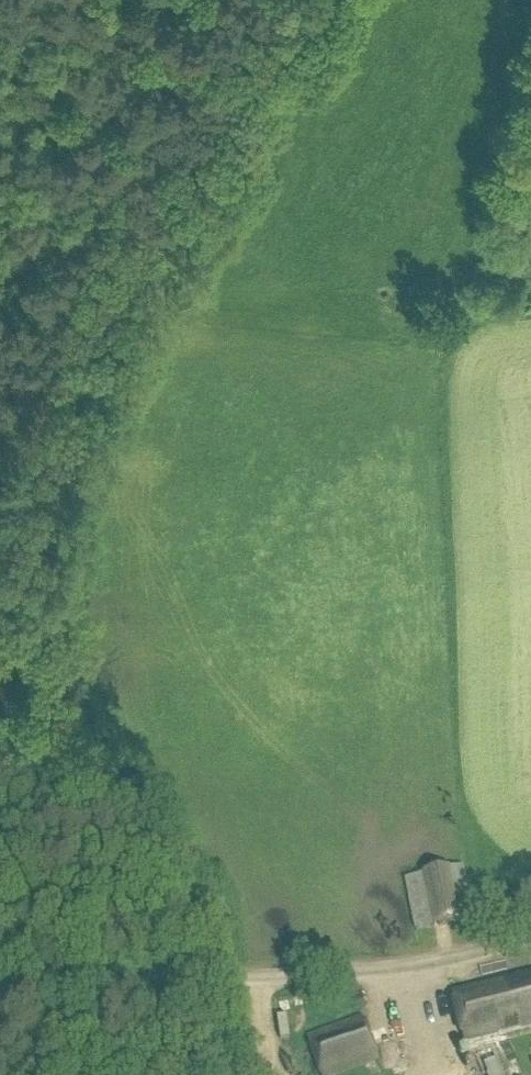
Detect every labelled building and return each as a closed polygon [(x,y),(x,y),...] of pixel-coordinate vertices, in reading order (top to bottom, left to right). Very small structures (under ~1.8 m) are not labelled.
[(406,923),(408,933),(434,930),(464,923),(476,919),(465,867),(405,880),(413,921),(406,923)] [(461,991),(511,973),(506,960),(456,979),(461,991)] [(530,1031),(530,974),(454,994),(468,1047),(530,1031)] [(321,1074),(347,1074),(380,1062),(362,1017),(307,1037),(321,1074)]
